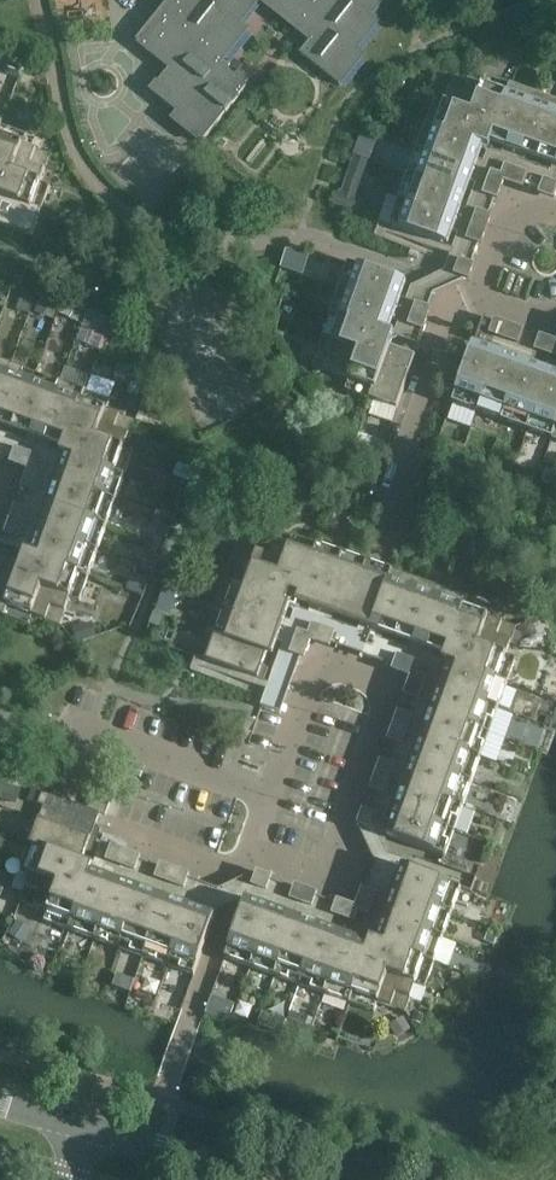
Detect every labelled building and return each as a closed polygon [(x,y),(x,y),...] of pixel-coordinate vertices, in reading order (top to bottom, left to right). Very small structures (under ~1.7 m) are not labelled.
[(182,2),(180,0),(170,0),(137,43),(162,62),(165,58),(174,65),(153,92),(180,114),(174,121),(202,144),(246,88),(219,66),(246,32),(239,26),(259,0),(310,41),(299,55),(339,86),(362,57),(355,51),(376,24),(369,18),(384,0),(183,0),(182,2)] [(20,67),(9,64),(5,75),(16,78),(20,67)] [(398,199),(387,196),(378,220),(389,224),(388,225),(444,245),(450,228),(456,230),(462,213),(456,211),(467,179),(474,181),(480,164),(474,162),(484,134),(511,144),(508,150),(526,157),(529,150),(555,160),(555,102),(485,76),(481,87),(453,76),(443,103),(434,100),(398,199)] [(51,157),(23,147),(26,137),(0,127),(0,228),(32,239),(50,187),(41,184),(51,157)] [(347,182),(350,167),(335,163),(331,178),(347,182)] [(504,184),(510,169),(502,166),(498,177),(502,184),(504,184)] [(512,187),(518,172),(510,169),(504,184),(512,187)] [(520,190),(526,174),(518,172),(512,187),(520,190)] [(502,184),(498,177),(488,174),(485,182),(501,187),(502,184)] [(543,199),(549,183),(541,180),(536,196),(543,199)] [(498,195),(501,187),(485,182),(482,190),(498,195)] [(555,189),(555,185),(549,183),(543,199),(551,202),(555,189)] [(498,195),(482,190),(479,198),(495,203),(498,195)] [(487,226),(490,219),(474,213),(471,221),(487,226)] [(95,230),(98,218),(89,216),(86,227),(95,230)] [(487,226),(471,221),(468,228),(484,234),(487,226)] [(484,234),(468,228),(466,235),(481,241),(484,234)] [(481,241),(466,235),(463,243),(479,249),(481,241)] [(472,268),(456,262),(453,270),(469,276),(472,268)] [(401,283),(349,264),(322,340),(331,344),(322,371),(349,381),(345,391),(397,410),(418,350),(409,347),(407,352),(380,342),(389,317),(395,319),(401,302),(395,300),(401,283)] [(466,284),(469,276),(453,270),(450,278),(466,284)] [(53,319),(59,302),(41,295),(35,313),(53,319)] [(70,317),(74,306),(61,302),(57,313),(70,317)] [(88,305),(79,324),(98,332),(106,313),(88,305)] [(426,319),(429,311),(414,305),(411,313),(426,319)] [(424,327),(426,319),(411,313),(408,321),(424,327)] [(421,335),(424,327),(408,321),(405,329),(421,335)] [(494,340),(499,325),(492,322),(486,338),(494,340)] [(501,343),(507,327),(499,325),(494,340),(501,343)] [(508,346),(514,330),(507,327),(501,343),(508,346)] [(516,348),(522,333),(514,330),(508,346),(516,348)] [(539,357),(545,341),(537,338),(531,354),(539,357)] [(547,360),(553,344),(545,341),(539,357),(547,360)] [(555,360),(555,347),(555,345),(553,344),(547,360),(555,362),(555,360)] [(555,382),(555,380),(555,375),(539,369),(537,375),(506,364),(508,357),(490,350),(488,357),(471,351),(471,352),(452,405),(496,421),(546,438),(555,442),(555,382)] [(94,375),(109,380),(115,364),(101,359),(94,375)] [(0,363),(0,424),(0,423),(32,435),(30,440),(47,446),(49,441),(76,450),(66,477),(59,474),(53,491),(60,494),(48,526),(42,524),(35,542),(42,544),(33,570),(5,559),(7,553),(0,550),(0,617),(28,627),(32,617),(59,626),(69,599),(79,603),(132,452),(123,449),(133,421),(105,411),(108,401),(0,363)] [(141,399),(132,396),(128,407),(137,410),(141,399)] [(451,442),(447,453),(461,458),(465,447),(451,442)] [(14,464),(19,448),(11,446),(6,461),(14,464)] [(21,467),(27,451),(19,448),(14,464),(21,467)] [(30,465),(34,454),(27,451),(21,467),(25,468),(30,465)] [(39,477),(42,469),(30,465),(25,468),(24,471),(39,477)] [(527,469),(524,480),(534,484),(536,484),(540,473),(527,469)] [(36,484),(39,477),(24,471),(21,478),(36,484)] [(187,481),(173,477),(169,475),(163,490),(182,496),(187,481)] [(36,484),(21,478),(18,486),(34,492),(36,484)] [(25,517),(28,509),(12,503),(9,511),(25,517)] [(25,517),(9,511),(7,518),(22,524),(25,517)] [(432,529),(434,521),(412,512),(409,521),(432,529)] [(22,524),(7,518),(4,525),(20,531),(22,524)] [(17,539),(20,531),(4,525),(1,533),(17,539)] [(486,538),(475,533),(470,548),(481,552),(486,540),(486,538)] [(241,562),(215,634),(206,631),(204,636),(214,639),(205,661),(265,683),(268,674),(262,672),(273,641),(278,643),(285,624),(279,622),(289,594),(317,604),(314,610),(323,614),(359,627),(370,631),(381,635),(384,628),(415,639),(412,647),(430,653),(432,646),(458,655),(448,683),(442,680),(436,699),(442,701),(431,730),(426,729),(419,748),(424,750),(413,781),(407,778),(401,797),(407,799),(402,813),(396,829),(389,827),(385,839),(386,839),(445,860),(461,813),(515,662),(506,659),(516,631),(489,621),(492,611),(391,574),(378,570),(344,557),(293,539),(290,548),(261,537),(250,566),(241,562)] [(176,567),(173,566),(164,590),(177,594),(181,596),(190,570),(176,567)] [(147,586),(135,582),(131,592),(143,597),(147,586)] [(73,628),(77,643),(97,636),(92,623),(73,628)] [(312,642),(318,626),(310,624),(306,635),(309,641),(312,642)] [(320,645),(325,629),(318,626),(312,642),(320,645)] [(327,647),(333,632),(325,629),(320,645),(327,647)] [(309,641),(306,635),(295,631),(292,639),(308,644),(309,641)] [(305,652),(308,644),(292,639),(290,646),(305,652)] [(302,659),(305,652),(290,646),(287,654),(302,659)] [(398,672),(404,657),(396,654),(390,669),(398,672)] [(406,675),(411,659),(404,657),(398,672),(406,675)] [(415,673),(419,662),(411,659),(406,675),(409,676),(415,673)] [(423,685),(426,677),(415,673),(409,676),(408,679),(423,685)] [(421,692),(423,685),(408,679),(405,687),(421,692)] [(418,700),(421,692),(405,687),(402,694),(418,700)] [(409,724),(412,716),(396,710),(394,718),(409,724)] [(406,731),(409,724),(394,718),(391,725),(406,731)] [(406,731),(391,725),(388,733),(404,738),(406,731)] [(254,752),(272,757),(280,732),(262,726),(254,752)] [(401,746),(404,738),(388,733),(385,740),(401,746)] [(391,773),(394,765),(378,759),(375,767),(391,773)] [(391,773),(375,767),(373,774),(388,780),(391,773)] [(386,787),(388,780),(373,774),(370,782),(386,787)] [(383,795),(386,787),(370,782),(367,789),(383,795)] [(4,786),(0,800),(17,806),(22,792),(4,786)] [(202,920),(171,909),(173,903),(154,897),(152,903),(121,891),(123,885),(105,879),(103,886),(78,877),(82,866),(86,853),(92,839),(96,826),(99,817),(100,814),(42,793),(38,804),(38,805),(43,807),(41,813),(20,871),(29,874),(19,903),(48,913),(44,924),(193,977),(194,977),(213,925),(213,923),(214,917),(211,916),(204,914),(202,920)] [(373,822),(376,813),(360,808),(357,816),(373,822)] [(370,830),(373,822),(357,816),(354,824),(370,830)] [(111,863),(117,848),(109,845),(104,861),(111,863)] [(119,866),(124,851),(117,848),(111,863),(119,866)] [(126,869),(132,853),(124,851),(119,866),(126,869)] [(134,872),(139,856),(132,853),(126,869),(134,872)] [(160,881),(166,866),(158,863),(152,878),(160,881)] [(167,884),(173,869),(166,866),(160,881),(167,884)] [(245,904),(225,960),(375,1014),(378,1004),(405,1014),(415,986),(425,990),(461,889),(403,868),(399,879),(406,881),(395,912),(388,910),(382,928),(387,930),(379,954),(353,945),(355,940),(337,933),(334,939),(303,928),(306,922),(287,916),(285,921),(255,910),(257,905),(246,901),(245,904)] [(174,887),(180,871),(173,869),(167,884),(174,887)] [(257,888),(263,873),(254,870),(249,885),(257,888)] [(182,889),(188,874),(180,871),(174,887),(182,889)] [(265,891),(271,876),(263,873),(257,888),(265,891)] [(295,902),(301,887),(293,884),(288,900),(295,902)] [(303,905),(309,890),(301,887),(295,902),(303,905)] [(372,900),(374,892),(359,887),(356,895),(372,900)] [(311,908),(316,892),(309,890),(303,905),(311,908)] [(369,908),(372,900),(356,895),(353,902),(369,908)] [(336,917),(342,902),(334,899),(328,914),(336,917)] [(343,920),(349,905),(342,902),(336,917),(343,920)] [(366,915),(369,908),(353,902),(352,906),(355,911),(366,915)] [(351,923),(355,911),(352,906),(349,905),(343,920),(351,923)] [(17,921),(9,934),(22,942),(31,930),(17,921)] [(291,1012),(287,1020),(310,1028),(313,1020),(291,1012)] [(415,1013),(412,1021),(420,1023),(422,1016),(415,1013)] [(404,1018),(389,1026),(396,1039),(410,1031),(404,1018)] [(273,1032),(282,1035),(286,1022),(277,1019),(273,1032)]
